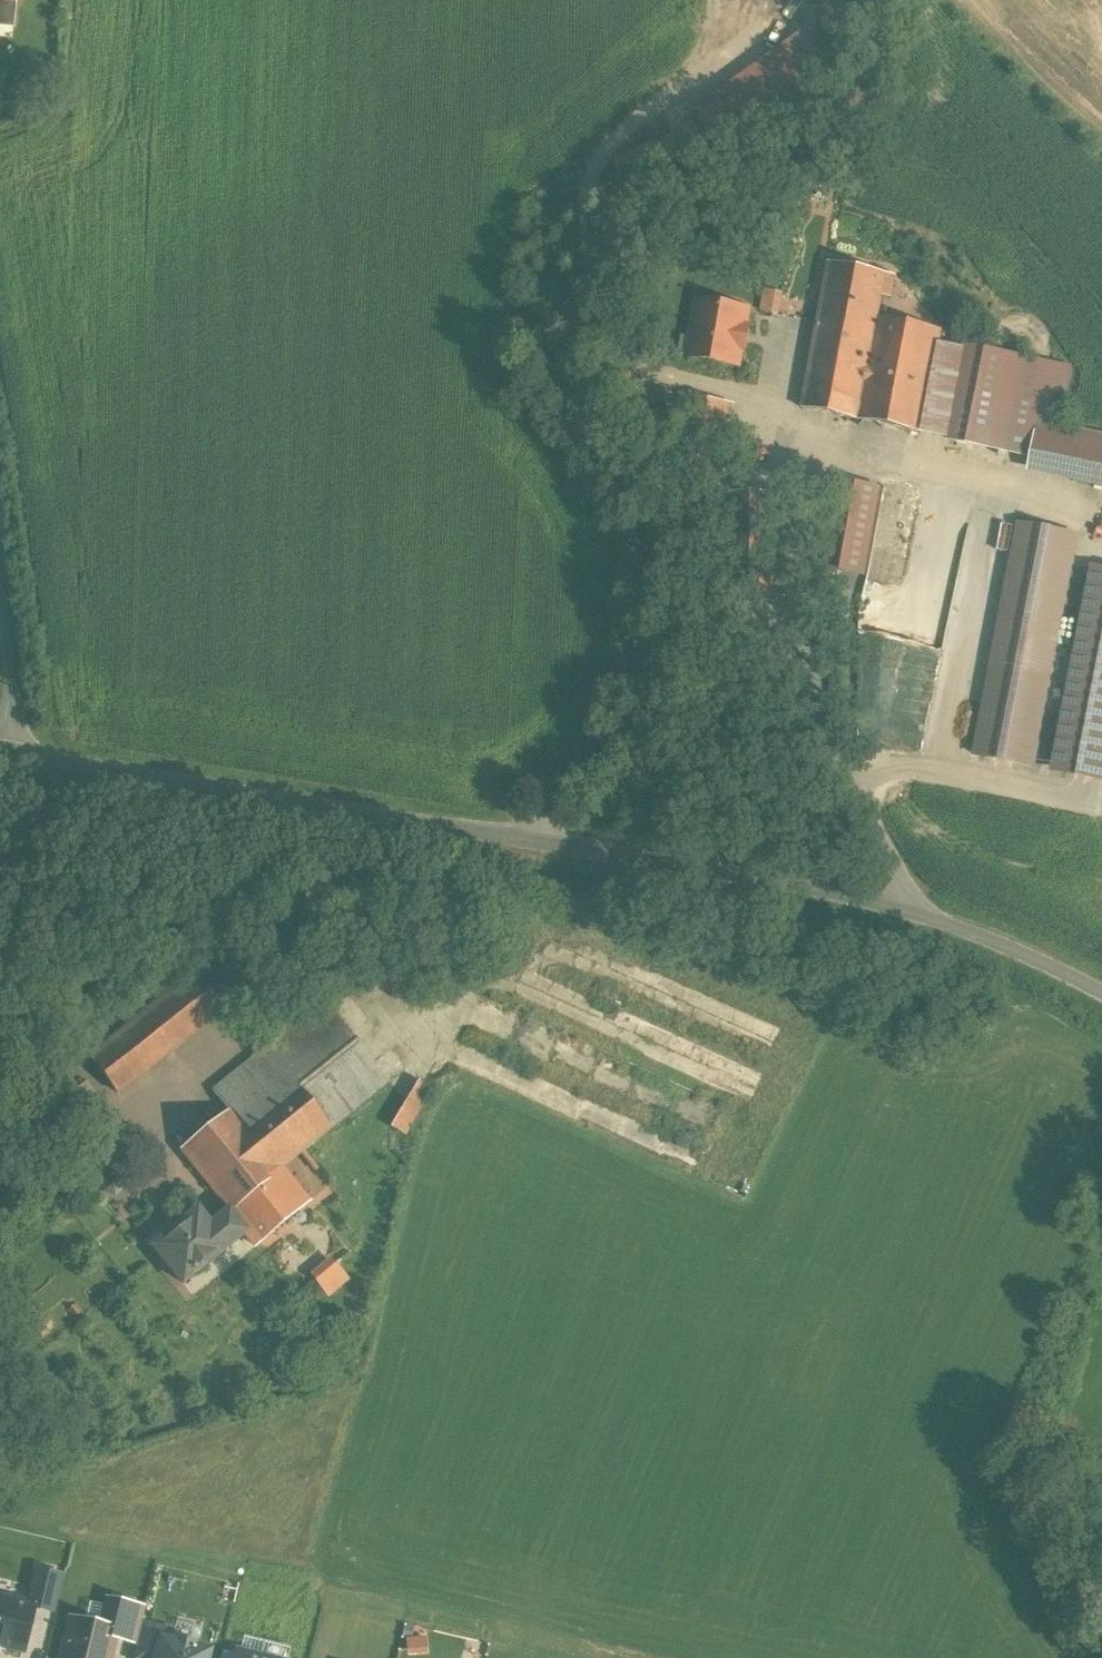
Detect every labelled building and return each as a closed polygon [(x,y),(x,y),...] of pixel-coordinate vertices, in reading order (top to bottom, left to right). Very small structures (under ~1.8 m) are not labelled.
[(13,19),(15,0),(0,0),(0,18),(13,19)] [(832,108),(782,44),(713,96),(746,139),(783,110),(800,132),(832,108)] [(821,261),(791,409),(1021,455),(1017,475),(1101,492),(1101,440),(1048,429),(1060,370),(933,344),(936,330),(879,319),(883,300),(893,302),(898,276),(821,261)] [(778,295),(761,291),(756,313),(773,316),(778,295)] [(748,309),(689,301),(680,362),(739,370),(748,309)] [(882,495),(839,486),(822,566),(865,575),(882,495)] [(770,497),(722,497),(722,609),(770,608),(770,497)] [(1072,540),(1014,528),(966,752),(1025,765),(1072,540)] [(1085,567),(1047,770),(1101,780),(1101,570),(1085,567)] [(90,1057),(117,1091),(223,1009),(195,975),(90,1057)] [(388,1080),(324,1001),(213,1091),(229,1110),(181,1149),(235,1215),(247,1230),(245,1231),(256,1246),(310,1202),(308,1200),(317,1193),(297,1168),(288,1176),(282,1169),(280,1172),(278,1169),(388,1080)] [(153,1245),(183,1282),(245,1231),(247,1230),(235,1215),(216,1231),(198,1209),(153,1245)] [(37,1605),(36,1608),(55,1613),(64,1574),(36,1567),(28,1603),(37,1605)] [(26,1651),(36,1608),(37,1605),(28,1603),(0,1596),(0,1645),(26,1651)] [(118,1628),(115,1638),(137,1643),(142,1620),(146,1606),(106,1597),(99,1623),(118,1628)] [(70,1617),(61,1657),(111,1657),(115,1638),(118,1628),(99,1623),(70,1617)] [(161,1637),(165,1639),(168,1626),(142,1620),(137,1643),(134,1657),(156,1657),(161,1637)] [(161,1637),(156,1657),(208,1657),(210,1649),(165,1639),(161,1637)]
